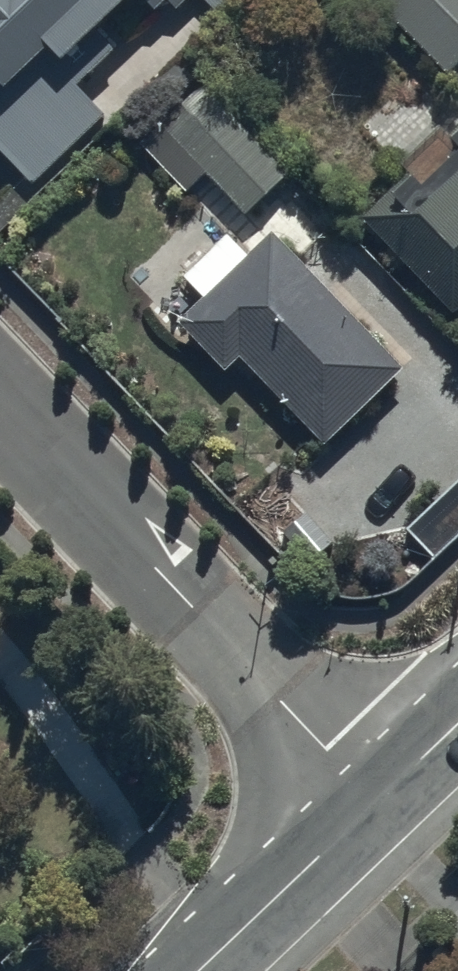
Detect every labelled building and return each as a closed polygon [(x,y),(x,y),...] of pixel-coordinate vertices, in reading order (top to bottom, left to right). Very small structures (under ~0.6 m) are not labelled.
[(40,187),(110,119),(81,90),(119,53),(109,43),(147,6),(155,14),(169,0),(0,0),(0,146),(40,187)] [(178,9),(187,0),(170,0),(178,9)] [(448,91),(457,81),(457,0),(358,0),(448,91)] [(289,184),(200,92),(158,133),(247,225),(289,184)] [(448,144),(457,154),(457,135),(448,144)] [(429,204),(409,184),(398,195),(391,187),(362,216),(457,315),(457,176),(429,204)] [(406,381),(273,247),(254,266),(229,240),(182,286),(207,311),(179,338),(227,387),(242,373),(327,459),(406,381)]
